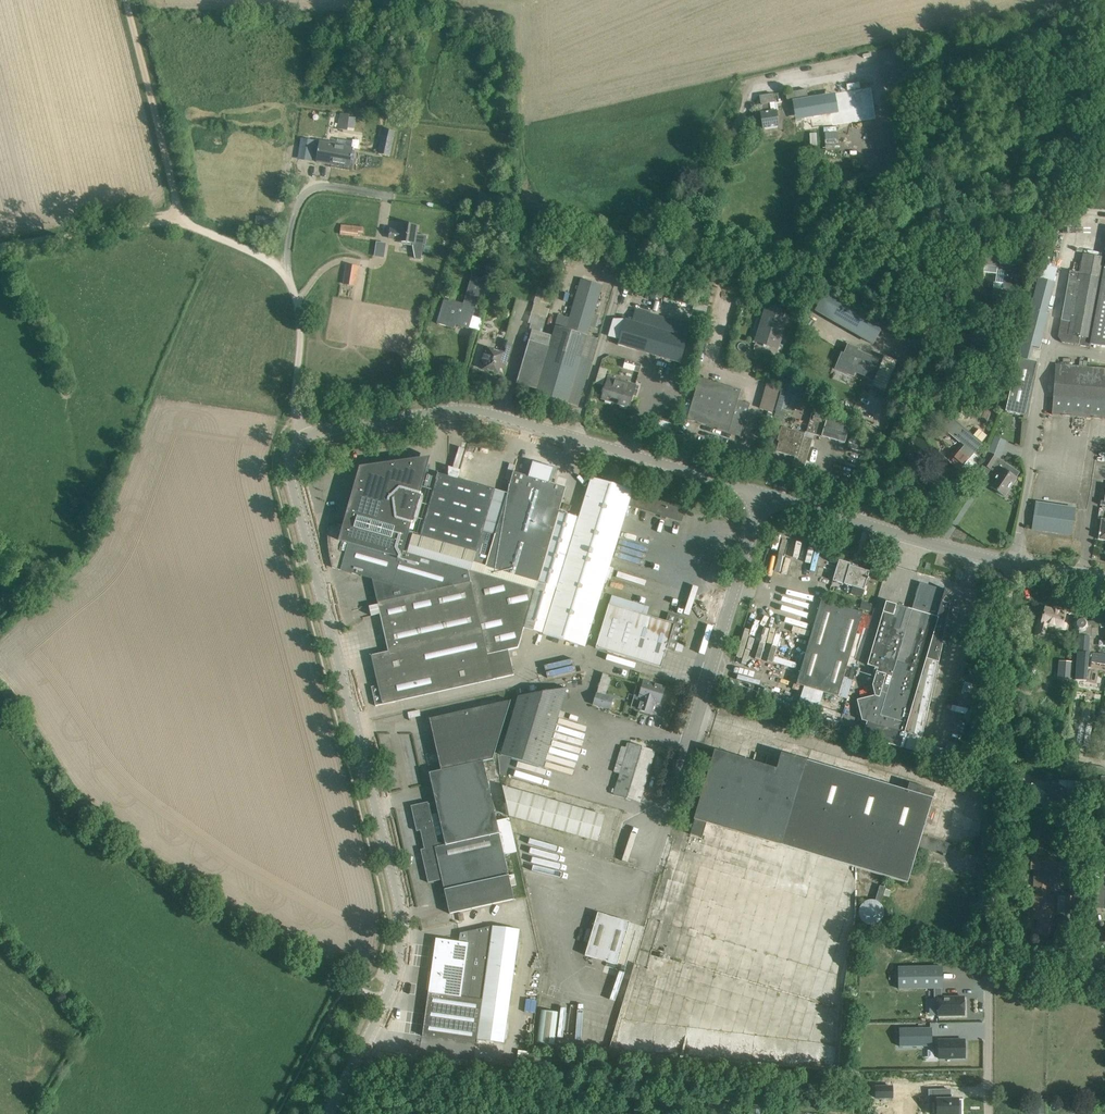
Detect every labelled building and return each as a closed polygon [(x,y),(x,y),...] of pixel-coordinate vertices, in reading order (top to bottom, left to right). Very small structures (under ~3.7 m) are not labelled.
[(808,96),(807,90),(786,93),(787,100),(808,96)] [(792,101),(797,131),(857,121),(852,91),(792,101)] [(773,94),(760,96),(761,105),(762,105),(763,113),(761,113),(763,128),(774,127),(778,126),(775,102),(774,102),(773,94)] [(338,129),(349,130),(350,114),(339,113),(338,129)] [(396,131),(384,128),(379,154),(390,156),(396,131)] [(314,152),(316,141),(302,139),(300,150),(314,152)] [(336,143),(320,140),(319,151),(317,162),(333,164),(334,163),(351,166),(353,155),(354,148),(345,146),(346,142),(336,140),(336,143)] [(415,246),(418,227),(402,224),(401,231),(391,229),(390,238),(399,240),(399,243),(415,246)] [(364,227),(342,225),(341,234),(359,236),(359,233),(363,234),(364,227)] [(1069,279),(1058,337),(1061,337),(1062,339),(1062,342),(1071,344),(1089,347),(1089,344),(1104,347),(1104,238),(1088,235),(1079,281),(1069,279)] [(997,238),(988,237),(986,248),(996,249),(997,238)] [(517,240),(514,252),(519,254),(523,242),(517,240)] [(1022,255),(986,251),(985,258),(974,257),(971,279),(983,280),(981,279),(982,272),(996,274),(995,283),(994,283),(992,301),(1015,304),(1022,255)] [(359,267),(348,265),(344,284),(356,286),(359,267)] [(463,303),(444,298),(441,313),(437,323),(455,329),(456,322),(460,323),(459,325),(469,329),(472,318),(483,279),(472,275),(468,289),(463,303)] [(552,336),(543,334),(532,331),(519,373),(516,384),(538,390),(536,394),(578,406),(599,340),(588,336),(602,286),(580,279),(568,318),(558,315),(552,336)] [(1022,344),(1040,348),(1048,314),(1046,314),(1054,283),(1039,279),(1022,344)] [(822,313),(879,346),(891,326),(834,293),(822,313)] [(695,303),(692,311),(706,315),(708,307),(695,303)] [(788,316),(765,308),(754,342),(777,350),(788,316)] [(633,321),(626,319),(618,345),(680,363),(691,324),(636,309),(633,321)] [(988,345),(991,345),(991,339),(992,330),(989,330),(978,329),(978,331),(976,330),(975,337),(977,337),(977,344),(988,345)] [(500,352),(484,347),(480,362),(485,363),(483,369),(499,374),(500,368),(505,369),(513,344),(504,341),(500,352)] [(859,349),(849,345),(841,363),(856,369),(855,371),(875,379),(872,385),(885,391),(897,362),(887,357),(884,356),(882,361),(858,351),(859,349)] [(1018,358),(1006,412),(1025,416),(1037,362),(1018,358)] [(626,360),(623,368),(639,373),(642,364),(626,360)] [(1067,365),(1056,364),(1052,415),(1104,419),(1104,368),(1067,365)] [(966,385),(979,387),(981,376),(968,374),(966,385)] [(619,379),(609,377),(605,389),(601,388),(598,398),(612,403),(613,400),(618,402),(617,405),(619,405),(629,408),(636,384),(619,379)] [(710,381),(700,378),(687,419),(719,429),(719,426),(740,432),(745,414),(747,415),(751,404),(738,400),(741,390),(727,386),(710,381)] [(829,413),(814,409),(806,432),(845,443),(849,429),(829,413)] [(784,421),(787,413),(777,410),(775,418),(784,421)] [(973,436),(953,420),(945,430),(964,446),(950,463),(959,470),(961,468),(968,474),(981,458),(974,453),(982,444),(981,443),(987,436),(979,429),(973,436)] [(769,435),(766,446),(772,448),(776,435),(778,428),(771,426),(769,435)] [(805,433),(783,428),(779,441),(776,451),(795,457),(793,466),(804,469),(813,439),(804,437),(805,433)] [(904,457),(913,456),(910,443),(902,446),(904,457)] [(948,459),(938,451),(929,462),(939,471),(948,459)] [(987,475),(990,470),(996,474),(995,475),(997,476),(990,486),(1004,495),(1016,478),(1002,469),(1005,463),(998,458),(991,453),(980,470),(987,475)] [(431,583),(421,536),(414,534),(414,533),(407,531),(412,514),(414,515),(431,457),(360,467),(344,525),(339,523),(335,523),(331,525),(329,528),(328,532),(329,547),(328,547),(328,548),(329,548),(330,556),(330,557),(333,568),(372,579),(376,595),(431,583)] [(508,494),(439,474),(421,536),(431,583),(467,575),(543,598),(568,514),(559,512),(566,487),(514,472),(508,494)] [(537,618),(533,631),(544,635),(585,647),(606,578),(611,580),(615,569),(610,567),(628,505),(682,522),(685,510),(632,494),(633,491),(592,478),(579,518),(568,514),(543,598),(537,618)] [(1036,503),(1032,529),(1071,535),(1075,509),(1036,503)] [(854,564),(839,560),(833,581),(864,590),(870,571),(853,566),(854,564)] [(389,651),(537,618),(543,598),(467,575),(431,583),(376,595),(380,614),(389,651)] [(887,602),(868,665),(879,668),(878,672),(877,672),(873,685),(875,696),(857,700),(863,720),(868,722),(863,736),(901,747),(905,732),(922,737),(943,642),(952,605),(952,601),(952,598),(950,595),(947,592),(945,591),(943,590),(943,591),(934,588),(930,587),(930,586),(929,586),(929,587),(921,584),(920,584),(913,609),(887,602)] [(649,607),(612,596),(596,649),(661,668),(667,649),(675,652),(685,618),(669,613),(666,622),(647,616),(649,607)] [(821,600),(797,684),(838,696),(847,664),(862,612),(821,600)] [(870,611),(872,604),(862,601),(860,608),(870,611)] [(1040,621),(1036,634),(1043,636),(1046,624),(1066,629),(1070,619),(1068,618),(1069,612),(1059,610),(1059,611),(1046,608),(1042,622),(1040,621)] [(1100,617),(1100,621),(1090,622),(1089,637),(1091,637),(1092,627),(1102,626),(1102,629),(1104,629),(1104,616),(1100,617)] [(1089,637),(1090,622),(1088,622),(1086,619),(1084,617),(1080,617),(1077,618),(1074,620),(1073,625),(1075,630),(1080,633),(1077,680),(1087,682),(1088,668),(1089,654),(1088,651),(1089,637)] [(525,628),(533,631),(537,618),(389,651),(371,655),(380,692),(373,693),(377,713),(402,707),(401,700),(515,675),(509,650),(519,648),(525,628)] [(1088,668),(1092,668),(1092,663),(1104,665),(1104,657),(1089,654),(1088,668)] [(1060,659),(1059,676),(1072,677),(1073,660),(1060,659)] [(850,668),(847,677),(847,678),(853,680),(856,670),(850,668)] [(612,676),(604,673),(593,705),(610,711),(614,698),(606,695),(612,676)] [(665,687),(644,681),(639,698),(641,698),(638,709),(652,714),(655,702),(660,703),(665,687)] [(544,768),(568,688),(519,696),(502,755),(544,768)] [(430,776),(484,763),(484,761),(494,759),(511,701),(430,719),(442,770),(430,773),(430,776)] [(656,751),(630,743),(614,795),(640,803),(654,755),(656,751)] [(918,847),(946,855),(949,844),(922,836),(926,822),(932,824),(937,810),(930,808),(933,800),(793,757),(782,754),(777,770),(715,752),(690,835),(701,838),(705,823),(908,883),(918,847)] [(1076,761),(1075,769),(1084,770),(1085,763),(1076,761)] [(421,830),(423,840),(497,823),(497,822),(484,763),(430,776),(436,802),(429,804),(428,802),(411,806),(417,831),(421,830)] [(1033,783),(1026,793),(1044,805),(1045,803),(1055,807),(1060,809),(1066,796),(1082,797),(1083,782),(1059,780),(1059,785),(1052,782),(1047,793),(1033,783)] [(605,816),(503,787),(510,816),(598,841),(605,816)] [(969,793),(970,840),(981,840),(980,792),(969,793)] [(497,823),(423,840),(425,849),(421,850),(428,883),(442,880),(450,914),(513,899),(510,886),(517,884),(515,874),(508,876),(503,855),(517,851),(510,818),(497,822),(497,823)] [(1041,830),(1033,829),(1031,851),(1039,851),(1041,830)] [(1034,886),(1042,887),(1042,894),(1033,894),(1032,919),(1040,920),(1040,928),(1032,928),(1031,936),(1048,937),(1049,930),(1053,930),(1054,909),(1055,899),(1055,895),(1051,895),(1051,883),(1046,883),(1046,879),(1061,879),(1061,877),(1061,867),(1055,866),(1056,858),(1031,857),(1031,870),(1038,870),(1038,877),(1034,877),(1034,886)] [(1091,880),(1089,907),(1104,908),(1104,881),(1091,880)] [(882,902),(884,896),(886,888),(880,886),(879,890),(876,900),(882,902)] [(875,901),(874,900),(873,900),(872,900),(871,900),(870,900),(869,900),(869,901),(868,901),(867,901),(866,901),(866,902),(865,902),(864,903),(863,903),(863,904),(862,904),(862,905),(861,906),(861,907),(860,907),(860,908),(860,909),(860,910),(859,911),(859,912),(859,913),(859,914),(859,915),(860,915),(860,916),(860,917),(860,918),(861,919),(861,920),(862,920),(862,921),(863,921),(863,922),(864,922),(864,923),(865,923),(865,924),(866,924),(867,924),(867,925),(868,925),(869,925),(870,925),(871,925),(872,925),(873,925),(874,925),(875,925),(876,925),(877,924),(878,924),(879,924),(879,923),(880,923),(880,922),(881,922),(881,921),(882,921),(882,920),(883,919),(883,918),(884,918),(884,917),(884,916),(884,915),(884,914),(884,913),(884,912),(884,911),(884,910),(884,909),(884,908),(883,908),(883,907),(883,906),(882,906),(882,905),(881,905),(881,904),(880,903),(879,903),(879,902),(878,902),(877,901),(876,901),(875,901)] [(630,922),(598,913),(585,955),(618,964),(630,922)] [(504,1043),(518,943),(520,929),(494,925),(471,931),(461,933),(459,942),(436,938),(429,993),(425,1019),(423,1030),(423,1035),(477,1043),(477,1039),(504,1043)] [(898,965),(898,987),(934,987),(942,987),(942,965),(898,965)] [(942,987),(934,987),(934,998),(938,998),(938,1015),(964,1015),(963,998),(942,998),(942,987)] [(537,1043),(555,1045),(559,1012),(542,1010),(537,1043)] [(895,1027),(895,1044),(928,1044),(928,1027),(895,1027)] [(937,1039),(937,1057),(963,1057),(963,1039),(937,1039)] [(880,1097),(896,1096),(896,1085),(880,1086),(880,1097)] [(956,1105),(954,1105),(954,1097),(946,1097),(946,1088),(928,1088),(928,1100),(933,1100),(933,1113),(956,1113),(956,1105)] [(1034,1100),(1034,1113),(1040,1113),(1044,1113),(1044,1100),(1034,1100)] [(708,1112),(710,1113),(719,1113),(721,1112),(715,1106),(708,1112)]
